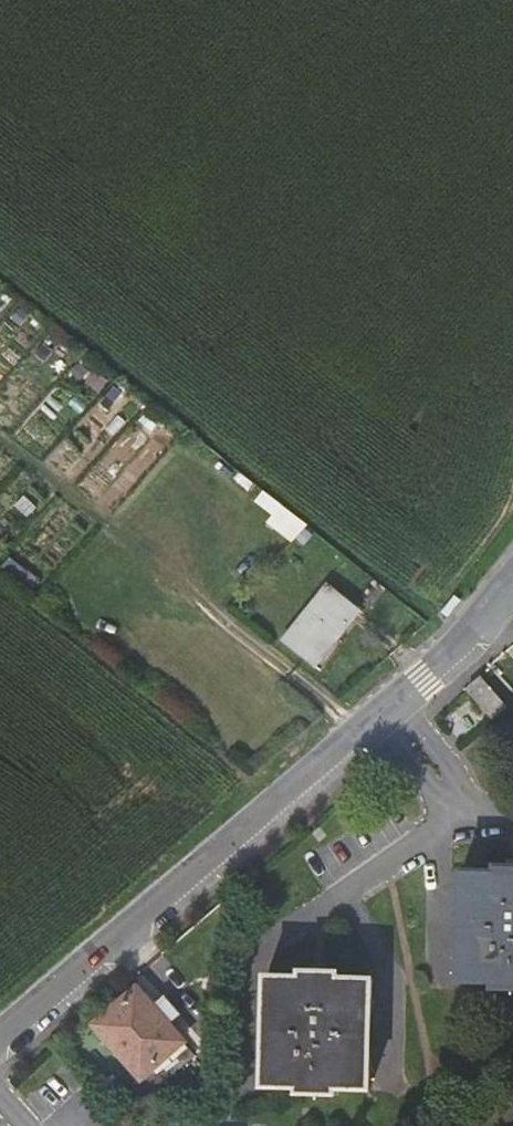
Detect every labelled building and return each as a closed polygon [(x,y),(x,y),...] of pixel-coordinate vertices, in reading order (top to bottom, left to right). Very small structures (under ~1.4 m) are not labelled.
[(325,591),(281,650),(314,675),(358,617),(325,591)] [(487,674),(473,686),(497,714),(511,701),(487,674)] [(457,974),(495,976),(496,981),(512,982),(512,863),(501,862),(500,868),(462,867),(457,974)] [(269,967),(266,1073),(303,1076),(303,1081),(340,1083),(339,1077),(372,1079),(376,972),(345,971),(346,964),(308,964),(307,969),(269,967)] [(138,996),(99,1030),(144,1082),(183,1050),(138,996)]
